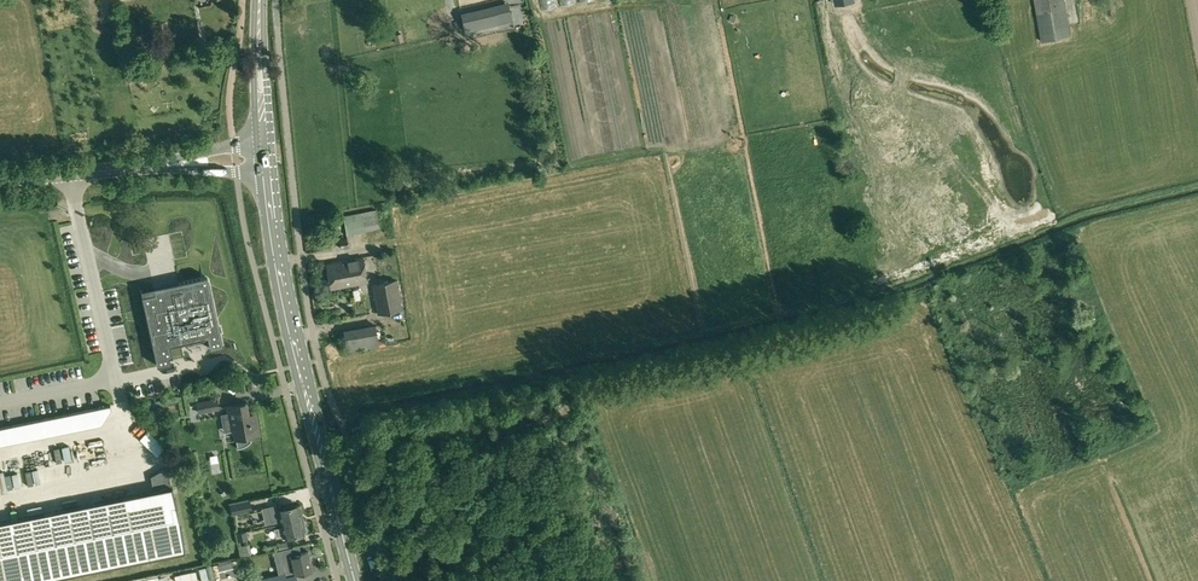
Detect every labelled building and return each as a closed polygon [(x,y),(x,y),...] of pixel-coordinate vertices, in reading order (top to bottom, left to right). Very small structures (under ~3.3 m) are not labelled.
[(1035,11),(1041,42),(1046,41),(1070,37),(1063,0),(1033,0),(1035,11)] [(513,20),(511,11),(503,13),(501,6),(472,13),(475,27),(512,19),(512,20),(513,20)] [(376,209),(343,215),(347,236),(354,235),(354,233),(365,231),(365,230),(380,228),(376,209)] [(347,239),(340,240),(341,248),(349,247),(347,239)] [(363,257),(345,260),(350,285),(367,282),(363,257)] [(350,285),(345,260),(326,264),(331,289),(350,285)] [(155,293),(142,296),(157,365),(170,362),(169,356),(172,356),(170,345),(207,337),(210,349),(223,346),(209,281),(208,278),(207,277),(204,277),(179,282),(181,291),(156,297),(155,293)] [(402,309),(397,281),(372,285),(378,313),(402,309)] [(343,329),(347,352),(379,346),(378,339),(375,324),(343,329)] [(219,409),(217,398),(196,401),(198,413),(219,409)] [(233,425),(235,438),(236,438),(238,448),(242,447),(245,446),(249,443),(251,441),(250,436),(258,434),(255,414),(248,415),(246,403),(226,406),(230,426),(233,425)] [(110,405),(39,420),(0,428),(0,444),(100,424),(110,409),(110,405)] [(366,424),(352,428),(353,436),(368,433),(366,424)] [(122,457),(109,457),(110,467),(123,466),(122,457)] [(185,551),(173,487),(171,487),(167,468),(165,469),(152,476),(155,491),(0,522),(0,580),(38,580),(185,551)] [(183,499),(185,508),(204,504),(202,496),(183,499)] [(251,510),(249,500),(230,504),(233,514),(251,510)] [(283,520),(283,523),(301,519),(300,514),(302,513),(301,507),(298,507),(298,505),(281,509),(280,504),(268,507),(271,523),(283,520)] [(301,519),(283,523),(284,527),(274,529),(276,538),(286,536),(286,537),(304,534),(304,532),(306,530),(305,524),(302,524),(301,519)] [(237,533),(238,540),(248,538),(246,531),(237,533)] [(308,551),(300,553),(299,546),(279,550),(284,574),(279,575),(267,577),(268,580),(297,580),(296,575),(313,571),(308,551)]
